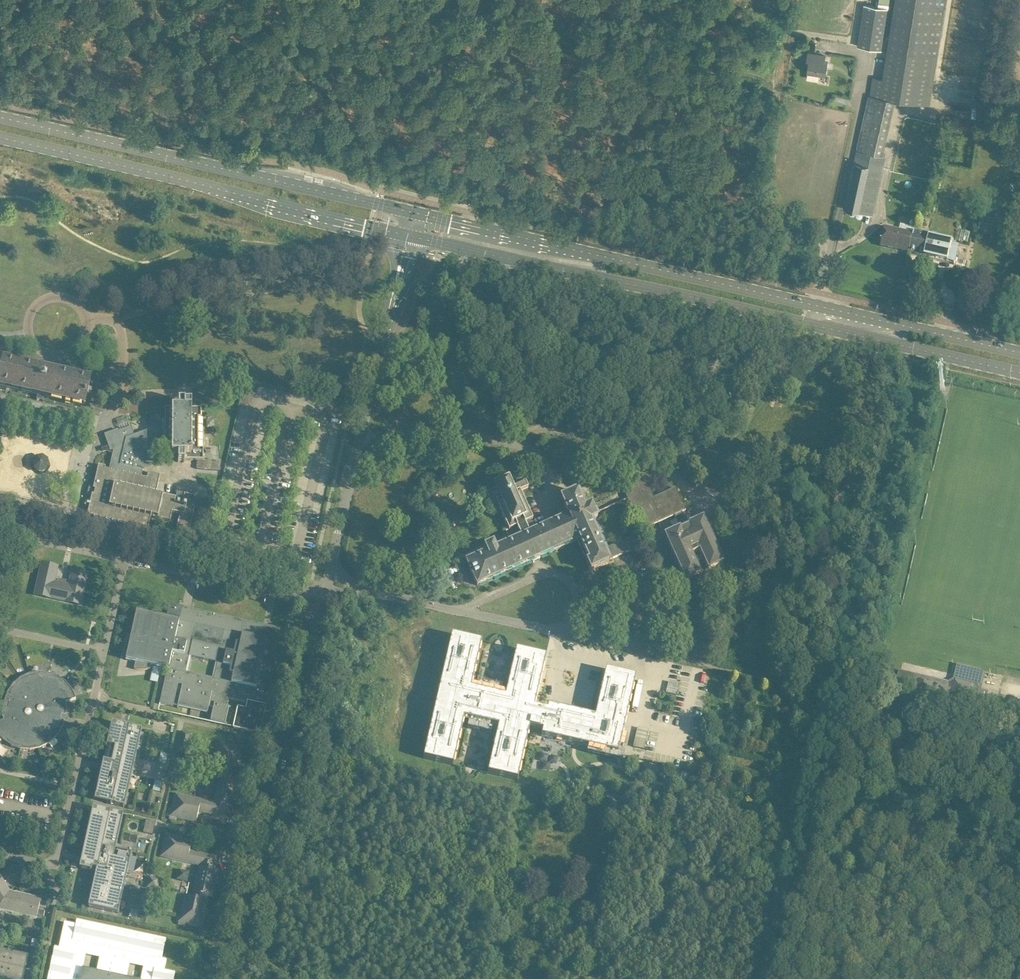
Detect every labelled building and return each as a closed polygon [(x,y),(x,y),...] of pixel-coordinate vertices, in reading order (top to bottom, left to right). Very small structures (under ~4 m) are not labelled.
[(892,108),(894,100),(929,105),(946,0),(895,0),(883,78),(873,77),(869,103),(867,102),(854,163),(856,163),(846,208),(872,213),(885,155),(882,155),(892,108)] [(888,8),(876,6),(864,4),(858,46),(881,50),(888,8)] [(808,72),(807,76),(809,78),(817,79),(819,78),(819,74),(825,74),(827,63),(824,62),(825,56),(808,53),(807,60),(809,60),(808,72)] [(881,245),(910,252),(914,234),(885,228),(881,245)] [(928,238),(914,234),(910,252),(955,262),(959,245),(938,240),(938,237),(937,234),(932,233),(929,235),(928,238)] [(84,406),(90,380),(49,370),(48,372),(45,371),(45,370),(0,359),(0,387),(84,406)] [(197,496),(184,493),(182,505),(174,503),(175,498),(163,495),(157,494),(156,494),(156,493),(160,475),(148,473),(147,478),(146,478),(146,479),(141,477),(145,461),(156,461),(157,451),(165,451),(165,455),(178,455),(178,462),(184,462),(184,461),(203,461),(203,449),(198,449),(199,418),(201,418),(201,409),(191,409),(191,403),(185,403),(185,402),(178,401),(178,409),(165,409),(165,418),(162,419),(165,425),(165,426),(162,427),(165,433),(165,434),(151,439),(149,432),(134,438),(133,436),(134,436),(131,427),(106,436),(110,444),(111,444),(111,445),(109,446),(110,451),(113,450),(115,454),(111,470),(105,469),(105,467),(98,465),(93,488),(92,488),(95,490),(94,495),(91,495),(90,495),(92,496),(87,516),(136,527),(135,533),(146,535),(150,517),(170,522),(172,513),(180,514),(176,530),(189,533),(197,496)] [(127,415),(117,419),(122,429),(132,425),(127,415)] [(233,442),(231,455),(242,457),(245,444),(233,442)] [(35,456),(32,461),(32,468),(38,472),(45,470),(49,465),(47,458),(41,454),(35,456)] [(485,547),(486,550),(487,552),(466,561),(477,586),(577,541),(591,571),(609,563),(608,561),(639,547),(634,536),(603,550),(590,521),(597,519),(595,513),(627,499),(641,530),(675,515),(681,530),(665,537),(665,538),(664,538),(663,541),(665,543),(667,544),(668,544),(685,581),(701,574),(693,556),(702,552),(709,570),(723,564),(703,520),(688,526),(686,522),(691,520),(689,516),(684,518),(682,512),(686,510),(676,488),(654,498),(644,476),(641,478),(636,466),(623,472),(625,478),(621,480),(614,467),(581,482),(592,506),(585,509),(577,492),(561,499),(568,516),(529,533),(525,524),(533,520),(520,491),(528,488),(524,480),(512,485),(509,478),(504,480),(504,479),(501,478),(498,479),(497,482),(498,483),(494,485),(496,490),(486,494),(491,504),(496,502),(509,531),(516,527),(521,537),(495,549),(493,544),(485,547)] [(153,526),(151,536),(156,537),(159,527),(153,526)] [(42,564),(35,595),(81,605),(88,574),(72,571),(69,586),(65,585),(66,581),(58,580),(57,583),(54,583),(57,567),(42,564)] [(260,734),(265,707),(283,629),(169,604),(166,618),(136,611),(126,660),(135,662),(134,669),(137,670),(139,670),(142,670),(145,670),(148,670),(151,669),(151,666),(167,669),(166,675),(165,679),(160,704),(173,707),(173,705),(178,706),(177,708),(178,708),(179,706),(207,712),(206,715),(207,715),(209,707),(213,708),(211,721),(225,724),(227,725),(227,724),(225,723),(229,708),(231,708),(231,707),(229,707),(227,706),(229,699),(247,703),(246,709),(237,707),(233,727),(233,728),(234,728),(240,730),(240,729),(240,730),(246,731),(247,731),(246,731),(252,733),(253,732),(253,733),(259,734),(260,734)] [(451,635),(423,759),(453,765),(464,719),(469,720),(493,725),(498,727),(487,773),(517,780),(529,728),(542,731),(541,736),(584,746),(588,747),(618,754),(622,736),(635,677),(605,670),(605,673),(595,717),(575,713),(557,709),(546,706),(545,710),(534,707),(546,657),(545,657),(516,650),(505,697),(500,695),(476,690),(471,689),(472,681),(481,642),(451,635)] [(691,642),(680,640),(679,639),(677,652),(701,657),(703,645),(702,644),(691,642)] [(759,642),(745,639),(744,646),(758,649),(759,642)] [(152,668),(149,683),(157,684),(160,670),(152,668)] [(709,689),(711,673),(696,671),(694,687),(709,689)] [(900,672),(896,686),(912,690),(975,705),(983,707),(987,693),(980,691),(981,686),(954,680),(949,682),(949,683),(900,672)] [(56,738),(61,731),(61,730),(64,722),(64,721),(60,720),(61,715),(65,716),(66,715),(66,712),(66,709),(65,703),(76,699),(76,698),(72,691),(71,690),(66,683),(65,682),(58,677),(57,677),(49,674),(48,674),(39,673),(38,673),(30,674),(29,675),(21,678),(20,679),(13,684),(13,685),(8,692),(7,693),(4,701),(4,702),(8,703),(7,708),(3,707),(2,711),(2,714),(3,717),(3,721),(0,722),(0,737),(3,740),(3,741),(10,746),(11,747),(20,750),(21,750),(29,751),(30,751),(39,749),(40,749),(48,745),(55,739),(56,738)] [(95,798),(94,801),(107,803),(125,807),(142,729),(112,723),(111,724),(109,736),(104,758),(105,758),(106,758),(102,777),(101,776),(100,776),(95,798)] [(191,735),(182,732),(177,752),(187,754),(191,735)] [(235,780),(242,748),(226,745),(226,742),(220,741),(219,743),(217,743),(215,749),(218,750),(213,769),(221,771),(213,803),(175,794),(171,810),(169,810),(167,816),(170,817),(169,819),(176,821),(176,818),(196,823),(198,812),(226,818),(229,807),(233,808),(239,781),(235,780)] [(175,761),(173,769),(182,771),(184,763),(175,761)] [(93,808),(82,856),(79,869),(92,872),(92,871),(92,868),(96,869),(88,907),(118,914),(132,852),(118,849),(118,850),(115,849),(123,814),(93,808)] [(148,819),(145,832),(154,834),(157,821),(148,819)] [(185,926),(185,924),(201,927),(208,896),(212,897),(217,875),(218,870),(214,869),(217,857),(189,851),(192,840),(165,834),(160,857),(199,866),(195,884),(198,885),(195,898),(184,896),(180,915),(178,915),(176,922),(178,922),(178,924),(185,926)] [(11,866),(9,875),(16,876),(18,867),(11,866)] [(36,919),(37,918),(43,920),(45,912),(38,910),(39,907),(46,908),(47,900),(41,899),(41,898),(10,891),(2,879),(0,880),(0,911),(36,919)] [(149,879),(147,887),(155,889),(157,881),(149,879)] [(48,978),(128,978),(126,978),(129,965),(144,968),(141,978),(174,978),(175,973),(164,971),(166,960),(162,960),(166,940),(77,921),(76,925),(65,923),(60,944),(63,945),(62,949),(55,948),(48,978)] [(1,978),(2,978),(23,978),(28,957),(13,953),(13,954),(7,953),(7,952),(0,951),(0,978),(1,978)]
